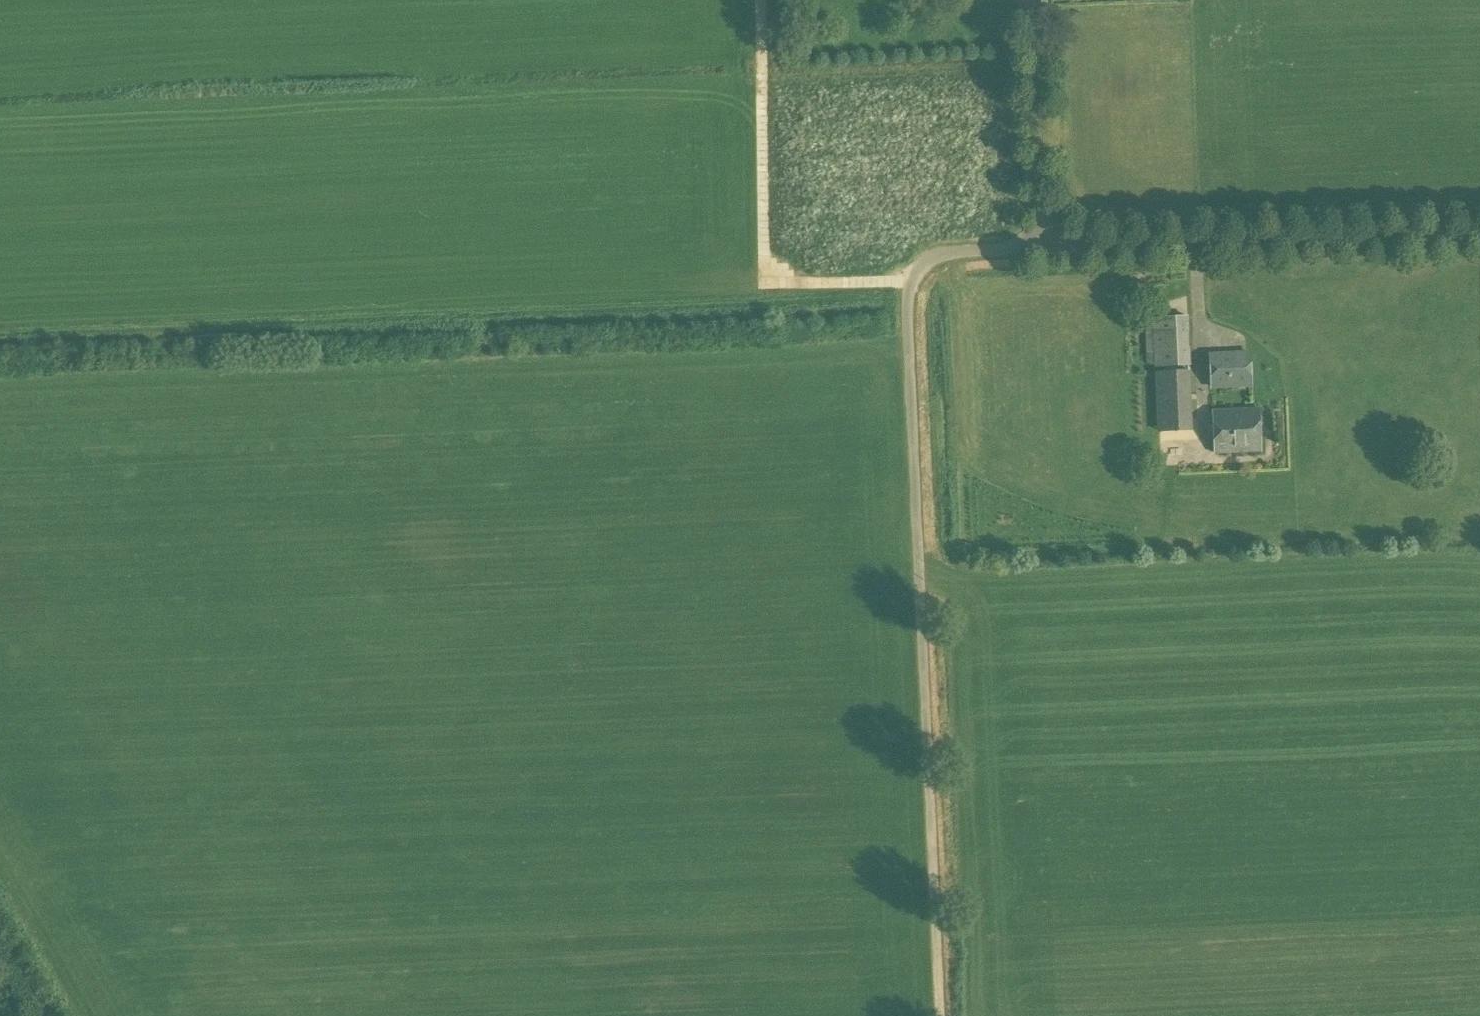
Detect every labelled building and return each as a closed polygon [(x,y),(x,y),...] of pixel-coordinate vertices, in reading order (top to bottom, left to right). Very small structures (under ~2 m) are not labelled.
[(1156,366),(1188,365),(1186,317),(1154,318),(1156,366)] [(1211,387),(1251,385),(1250,353),(1210,355),(1211,387)] [(1168,372),(1167,372),(1170,420),(1192,419),(1192,417),(1189,371),(1168,372)] [(1215,453),(1261,450),(1258,408),(1213,410),(1215,453)]
